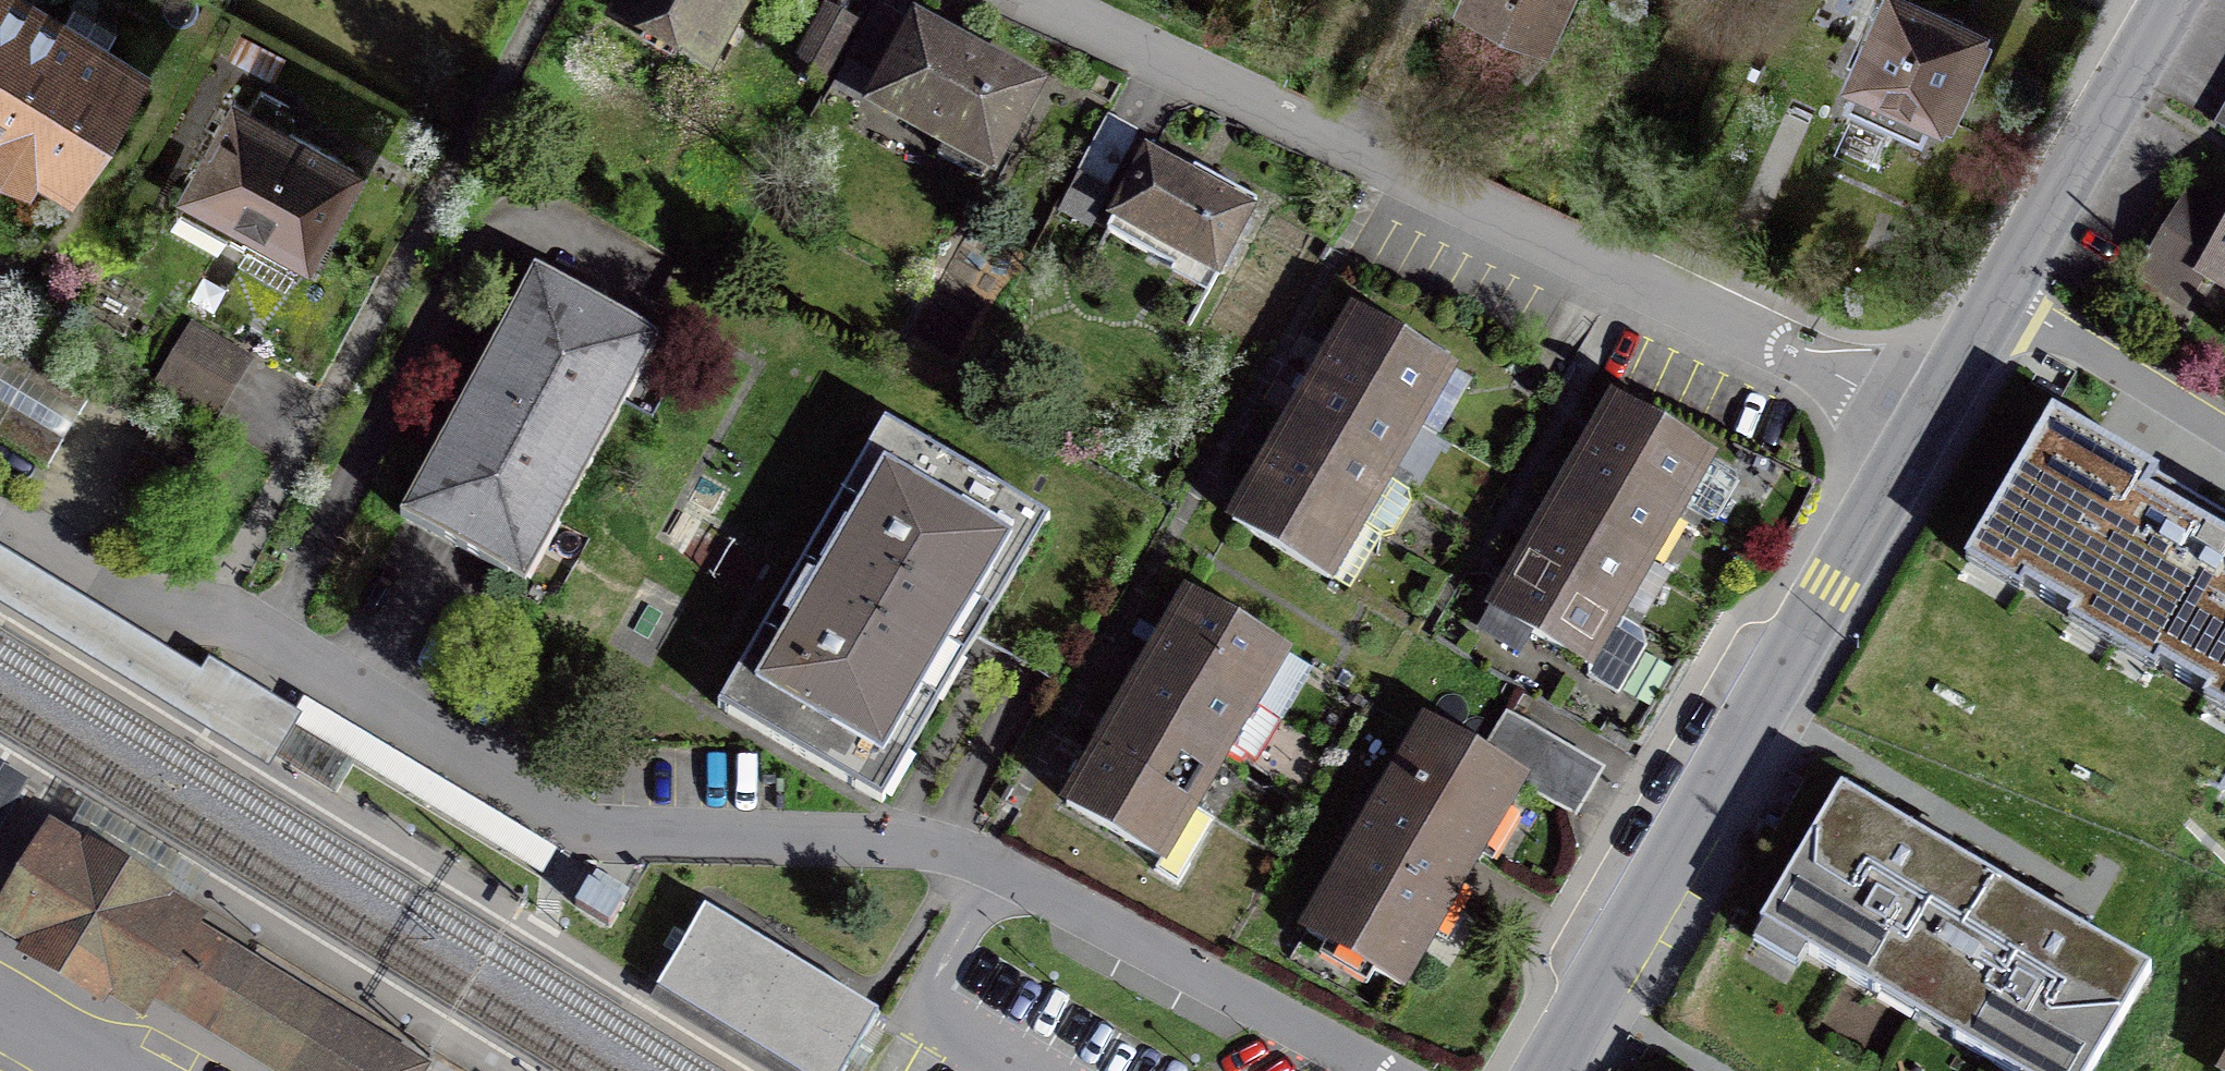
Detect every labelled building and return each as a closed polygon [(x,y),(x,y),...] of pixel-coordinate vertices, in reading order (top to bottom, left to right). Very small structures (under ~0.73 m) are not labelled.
[(62,180),(134,63),(104,45),(117,24),(106,17),(84,3),(78,0),(71,0),(59,20),(27,0),(0,0),(0,142),(62,180)] [(705,93),(753,0),(619,0),(599,39),(705,93)] [(1542,54),(1566,0),(1457,0),(1451,13),(1542,54)] [(1943,137),(1986,38),(1906,4),(1897,0),(1880,0),(1840,92),(1943,137)] [(819,78),(850,21),(825,8),(794,64),(819,78)] [(903,23),(877,8),(833,86),(860,100),(903,23)] [(870,122),(988,189),(1040,99),(922,31),(870,122)] [(171,202),(299,270),(351,171),(223,103),(171,202)] [(1103,123),(1059,204),(1086,219),(1130,138),(1103,123)] [(1107,229),(1217,288),(1261,208),(1151,149),(1107,229)] [(2224,287),(2224,215),(2188,194),(2127,298),(2167,321),(2196,270),(2224,287)] [(463,392),(580,458),(646,341),(529,276),(463,392)] [(1334,345),(1307,392),(1276,443),(1247,493),(1233,518),(1307,562),(1417,374),(1465,402),(1472,389),(1350,318),(1334,345)] [(192,330),(160,385),(215,418),(248,362),(192,330)] [(0,331),(0,370),(77,418),(88,402),(95,390),(0,331)] [(580,458),(463,392),(394,515),(511,580),(580,458)] [(49,469),(57,456),(67,441),(0,399),(0,439),(49,469)] [(1618,611),(1675,510),(1706,528),(1736,476),(1609,405),(1594,432),(1567,480),(1536,533),(1509,581),(1487,622),(1614,693),(1650,629),(1618,611)] [(879,428),(799,568),(949,653),(1029,513),(879,428)] [(2052,429),(1966,569),(2224,729),(2224,552),(2146,507),(2156,490),(2052,429)] [(269,774),(303,720),(210,664),(202,677),(0,554),(0,610),(269,774)] [(864,801),(949,653),(799,568),(715,716),(864,801)] [(1170,624),(1141,675),(1112,725),(1082,777),(1062,813),(1179,880),(1214,818),(1192,805),(1222,753),(1249,769),(1278,719),(1252,704),(1283,650),(1187,595),(1170,624)] [(557,855),(304,702),(289,726),(542,880),(557,855)] [(1512,717),(1485,762),(1524,786),(1564,811),(1592,766),(1512,717)] [(267,753),(336,794),(353,766),(284,725),(267,753)] [(1293,943),(1399,1003),(1524,786),(1485,762),(1418,726),(1293,943)] [(6,768),(0,777),(0,834),(31,783),(6,768)] [(1755,913),(1916,1002),(1984,880),(1824,790),(1755,913)] [(83,811),(63,843),(186,919),(206,887),(83,811)] [(136,999),(146,984),(177,934),(186,919),(63,843),(14,922),(47,942),(42,950),(98,985),(103,978),(136,999)] [(1984,880),(1916,1002),(2040,1070),(2080,1070),(2139,966),(1984,880)] [(624,903),(590,882),(576,905),(609,926),(624,903)] [(656,989),(794,1070),(844,1070),(879,1013),(705,908),(656,989)] [(177,934),(146,984),(287,1070),(398,1070),(177,934)]
